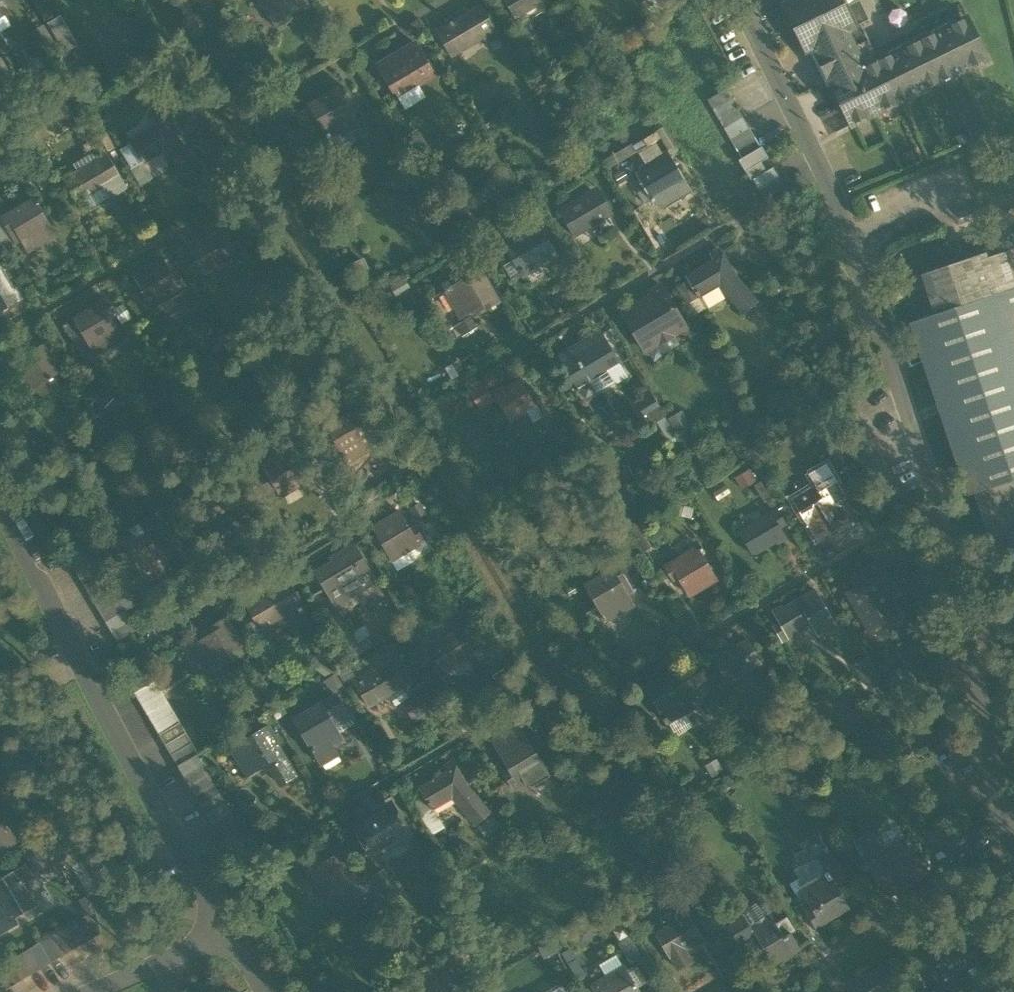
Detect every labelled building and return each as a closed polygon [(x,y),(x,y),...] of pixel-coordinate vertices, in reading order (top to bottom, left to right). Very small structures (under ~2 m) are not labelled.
[(196,17),(215,5),(211,0),(186,0),(196,17)] [(278,27),(291,19),(288,14),(306,3),(304,0),(262,0),(278,27)] [(514,18),(544,0),(504,0),(514,18)] [(652,16),(666,8),(662,0),(646,0),(643,2),(652,16)] [(841,9),(837,0),(796,0),(786,5),(808,49),(815,46),(853,124),(984,59),(965,20),(878,62),(874,64),(867,48),(866,49),(855,26),(860,24),(869,19),(859,0),(841,9)] [(436,31),(451,56),(483,37),(487,44),(498,37),(479,5),(468,12),(470,14),(454,24),(452,22),(449,23),(451,26),(447,28),(445,25),(436,31)] [(11,25),(0,7),(0,32),(11,25)] [(44,25),(56,45),(62,55),(79,45),(61,15),(44,25)] [(41,54),(44,52),(36,38),(46,32),(54,46),(56,45),(44,25),(29,34),(41,54)] [(36,38),(44,52),(54,46),(46,32),(36,38)] [(412,45),(407,48),(418,66),(423,63),(412,45)] [(431,77),(423,63),(418,66),(407,48),(379,64),(397,96),(418,84),(431,77)] [(11,74),(1,57),(0,57),(0,81),(11,74)] [(418,84),(397,96),(406,110),(427,98),(418,84)] [(322,129),(330,141),(350,130),(358,125),(346,103),(350,100),(343,87),(309,106),(322,129)] [(707,100),(713,110),(733,98),(727,89),(707,100)] [(713,110),(719,120),(739,108),(733,98),(713,110)] [(322,129),(309,106),(293,116),(307,138),(322,129)] [(719,120),(724,130),(744,118),(739,108),(719,120)] [(164,150),(188,178),(201,167),(178,141),(162,115),(155,119),(159,125),(130,143),(142,163),(164,150)] [(724,130),(730,140),(750,128),(744,118),(724,130)] [(656,131),(661,138),(672,157),(681,151),(666,125),(656,131)] [(730,140),(736,149),(756,138),(750,128),(730,140)] [(418,129),(402,138),(415,160),(430,151),(418,129)] [(350,130),(330,141),(336,152),(356,141),(350,130)] [(631,145),(636,152),(637,152),(655,141),(661,138),(656,131),(631,145)] [(762,147),(756,138),(736,149),(742,159),(762,147)] [(655,141),(637,152),(645,163),(662,153),(655,141)] [(118,149),(130,170),(142,163),(130,143),(118,149)] [(636,152),(631,145),(602,162),(606,170),(636,152)] [(739,161),(745,171),(747,170),(761,162),(768,158),(762,147),(742,159),(739,161)] [(78,172),(97,161),(92,152),(73,163),(78,172)] [(108,155),(97,161),(110,183),(121,177),(108,155)] [(691,192),(684,180),(671,158),(648,172),(646,169),(637,175),(645,188),(651,200),(653,198),(657,205),(666,206),(666,207),(691,192)] [(77,203),(85,198),(103,187),(110,183),(97,161),(78,172),(73,175),(72,172),(62,178),(77,203)] [(745,171),(751,180),(752,179),(766,171),(761,162),(747,170),(745,171)] [(142,163),(130,170),(139,185),(151,179),(142,163)] [(752,179),(759,190),(779,177),(773,167),(766,171),(752,179)] [(103,187),(108,197),(126,187),(121,177),(110,183),(103,187)] [(779,177),(759,190),(765,200),(785,188),(779,177)] [(108,197),(103,187),(85,198),(90,207),(108,197)] [(644,204),(651,200),(645,188),(637,193),(644,204)] [(560,213),(573,236),(607,216),(592,191),(583,197),(584,199),(560,213)] [(16,233),(27,252),(55,235),(35,200),(1,219),(11,236),(16,233)] [(11,236),(1,219),(0,220),(0,241),(1,242),(11,236)] [(514,259),(523,275),(557,255),(549,242),(544,245),(533,227),(505,244),(514,259)] [(190,247),(205,272),(238,252),(225,230),(200,244),(199,242),(190,247)] [(1013,249),(1013,240),(917,272),(931,315),(939,313),(927,277),(958,267),(959,267),(1013,249)] [(970,302),(992,295),(1013,288),(1013,249),(959,267),(970,302)] [(720,285),(745,314),(758,303),(735,276),(720,251),(712,256),(716,261),(688,278),(699,297),(720,285)] [(134,275),(152,306),(167,298),(186,287),(178,274),(173,277),(162,258),(134,275)] [(364,258),(345,266),(350,277),(369,269),(364,258)] [(511,282),(523,275),(514,259),(502,266),(511,282)] [(927,277),(939,313),(970,302),(959,267),(958,267),(927,277)] [(21,299),(15,288),(13,290),(0,268),(0,311),(21,299)] [(444,290),(461,318),(482,306),(485,311),(499,303),(479,269),(444,290)] [(405,279),(391,287),(396,296),(410,288),(405,279)] [(622,313),(645,351),(657,344),(655,340),(670,332),(672,335),(673,335),(685,328),(660,285),(649,291),(652,295),(622,313)] [(186,287),(167,298),(177,315),(196,304),(186,287)] [(978,491),(990,487),(1013,479),(1013,288),(992,295),(970,302),(939,313),(931,315),(915,321),(973,493),(978,491)] [(74,319),(95,355),(123,338),(117,328),(110,317),(115,314),(113,310),(107,299),(74,319)] [(110,317),(117,328),(132,319),(123,304),(113,310),(115,314),(110,317)] [(209,324),(194,316),(186,331),(190,333),(187,338),(198,344),(209,324)] [(470,316),(455,325),(462,337),(477,328),(470,316)] [(679,345),(673,335),(672,335),(670,332),(655,340),(657,344),(663,354),(679,345)] [(586,376),(590,382),(607,372),(619,365),(601,333),(590,340),(587,342),(583,341),(559,355),(563,362),(575,382),(586,376)] [(12,356),(32,390),(63,371),(46,343),(28,353),(25,348),(12,356)] [(607,372),(613,381),(615,384),(627,377),(619,365),(607,372)] [(613,381),(607,372),(590,382),(595,391),(613,381)] [(584,398),(595,391),(590,382),(586,376),(575,382),(584,398)] [(494,392),(510,420),(527,411),(523,404),(531,400),(520,381),(503,390),(502,388),(494,392)] [(484,384),(470,392),(481,410),(495,402),(484,384)] [(632,400),(642,417),(651,412),(660,406),(650,389),(632,400)] [(535,406),(531,400),(523,404),(527,411),(535,406)] [(535,406),(527,411),(534,423),(544,417),(536,405),(535,406)] [(660,406),(651,412),(668,440),(677,435),(668,419),(660,406)] [(325,428),(346,463),(373,447),(362,428),(368,424),(359,408),(325,428)] [(668,419),(677,435),(691,426),(682,410),(668,419)] [(835,421),(840,429),(858,419),(853,411),(835,421)] [(864,429),(858,419),(840,429),(846,439),(864,429)] [(262,466),(280,496),(313,477),(308,468),(302,472),(290,450),(262,466)] [(887,468),(881,458),(864,469),(869,478),(887,468)] [(809,476),(816,487),(825,481),(832,493),(840,488),(827,466),(809,476)] [(749,470),(735,478),(741,489),(756,481),(749,470)] [(898,488),(893,478),(875,488),(881,498),(898,488)] [(990,487),(996,503),(1013,497),(1013,479),(990,487)] [(840,506),(832,493),(825,481),(816,487),(793,500),(805,523),(829,509),(831,511),(840,506)] [(1004,569),(1011,568),(1007,537),(1006,537),(996,503),(990,487),(978,491),(1004,569)] [(207,524),(201,528),(212,546),(251,523),(241,506),(208,525),(207,524)] [(849,522),(840,506),(831,511),(829,509),(805,523),(816,541),(849,522)] [(114,548),(133,579),(150,568),(146,561),(161,553),(165,560),(183,549),(160,511),(128,530),(132,537),(114,548)] [(371,529),(390,560),(423,540),(418,532),(413,534),(400,512),(371,529)] [(739,533),(753,555),(776,542),(777,544),(787,538),(772,513),(739,533)] [(626,530),(634,543),(644,537),(636,523),(626,530)] [(644,537),(634,543),(641,554),(651,548),(644,537)] [(429,552),(423,540),(390,560),(396,571),(429,552)] [(130,621),(124,611),(118,602),(113,592),(107,582),(101,572),(95,562),(89,553),(84,543),(74,548),(65,554),(70,564),(76,574),(82,583),(88,593),(94,603),(100,613),(105,623),(111,632),(130,621)] [(316,573),(335,605),(375,581),(354,545),(331,558),(334,563),(316,573)] [(678,576),(689,596),(716,580),(698,549),(665,568),(672,580),(678,576)] [(888,596),(902,588),(894,574),(894,573),(888,577),(878,560),(850,576),(857,588),(847,593),(869,631),(885,622),(882,618),(884,617),(884,616),(895,610),(891,603),(888,596)] [(585,585),(605,620),(634,604),(621,583),(626,580),(618,566),(585,585)] [(904,568),(894,574),(902,588),(912,582),(904,568)] [(245,604),(253,617),(257,624),(265,638),(274,633),(269,623),(291,610),(297,620),(309,614),(288,579),(277,586),(278,588),(256,601),(254,599),(245,604)] [(816,590),(807,595),(820,617),(811,623),(814,628),(833,617),(816,590)] [(773,613),(780,626),(787,637),(811,623),(820,617),(807,595),(784,609),(782,607),(773,613)] [(127,596),(118,602),(124,611),(133,606),(127,596)] [(447,616),(453,627),(466,620),(459,609),(447,616)] [(249,628),(257,624),(253,617),(245,622),(249,628)] [(837,625),(833,617),(814,628),(819,636),(837,625)] [(193,644),(210,672),(244,652),(225,618),(209,627),(212,633),(193,644)] [(111,632),(116,641),(135,630),(130,621),(111,632)] [(365,625),(344,638),(355,657),(371,647),(366,638),(371,635),(365,625)] [(782,640),(787,637),(780,626),(775,629),(782,640)] [(425,649),(440,673),(472,654),(459,631),(436,645),(435,643),(425,649)] [(713,657),(728,682),(761,663),(748,640),(724,654),(722,652),(713,657)] [(371,672),(361,678),(375,702),(408,683),(395,661),(372,675),(371,672)] [(883,671),(895,695),(914,685),(903,665),(897,663),(883,671)] [(860,671),(863,673),(866,674),(869,671),(870,668),(867,665),(863,664),(860,667),(860,671)] [(694,707),(687,694),(682,686),(687,683),(679,669),(645,688),(666,723),(668,722),(684,713),(694,707)] [(129,683),(135,693),(155,681),(149,671),(129,683)] [(365,708),(375,702),(361,678),(351,684),(365,708)] [(141,703),(161,691),(155,681),(135,693),(141,703)] [(692,691),(687,683),(682,686),(687,694),(691,692),(692,691)] [(161,691),(141,703),(147,714),(167,702),(161,691)] [(409,716),(427,710),(422,693),(404,699),(409,716)] [(350,718),(337,694),(293,720),(314,756),(315,756),(333,745),(343,739),(339,732),(335,726),(350,718)] [(147,714),(153,724),(173,712),(167,702),(147,714)] [(179,722),(173,712),(153,724),(159,734),(179,722)] [(692,726),(684,713),(668,722),(676,735),(692,726)] [(335,726),(339,732),(354,724),(350,718),(335,726)] [(159,734),(165,745),(185,732),(179,722),(159,734)] [(491,742),(498,754),(526,737),(519,726),(491,742)] [(229,749),(246,778),(264,767),(267,772),(283,762),(263,729),(229,749)] [(165,745),(171,755),(192,743),(185,732),(165,745)] [(545,768),(526,737),(498,754),(509,772),(504,776),(511,788),(525,780),(545,768)] [(198,753),(192,743),(171,755),(177,765),(198,753)] [(333,745),(315,756),(320,765),(338,754),(333,745)] [(178,766),(183,775),(202,764),(197,754),(178,766)] [(283,762),(267,772),(276,788),(292,778),(283,762)] [(451,797),(475,826),(488,816),(465,788),(450,763),(444,766),(447,772),(417,789),(429,809),(451,797)] [(183,775),(189,785),(208,774),(202,764),(183,775)] [(548,774),(545,768),(525,780),(527,783),(531,784),(548,774)] [(189,785),(195,795),(214,784),(208,774),(189,785)] [(195,795),(201,805),(220,794),(214,784),(195,795)] [(201,805),(207,815),(226,803),(220,794),(201,805)] [(207,815),(212,824),(231,813),(226,803),(207,815)] [(356,827),(372,856),(406,836),(390,807),(356,827)] [(432,833),(445,826),(435,808),(423,814),(432,833)] [(1,846),(4,851),(18,843),(0,812),(0,847),(1,846)] [(212,824),(218,834),(237,823),(231,813),(212,824)] [(218,834),(224,844),(243,833),(237,823),(218,834)] [(877,837),(886,853),(906,841),(896,826),(877,837)] [(886,853),(877,837),(872,830),(853,841),(867,864),(872,861),(886,853)] [(248,842),(243,833),(224,844),(230,853),(248,842)] [(54,834),(22,852),(37,876),(68,858),(54,834)] [(817,858),(830,851),(823,841),(812,848),(816,855),(792,869),(799,880),(789,885),(800,902),(805,899),(798,888),(826,872),(817,858)] [(883,866),(896,889),(924,873),(906,841),(886,853),(872,861),(877,869),(883,866)] [(817,858),(826,872),(834,885),(846,878),(830,851),(817,858)] [(0,934),(17,924),(13,918),(37,904),(31,894),(29,896),(22,884),(31,878),(24,866),(0,881),(0,934)] [(805,912),(813,927),(846,907),(834,885),(826,872),(798,888),(805,899),(811,909),(805,912)] [(78,900),(87,915),(90,913),(91,915),(97,912),(87,895),(78,900)] [(733,944),(740,941),(733,929),(746,921),(749,926),(769,914),(763,904),(758,908),(757,906),(743,914),(738,921),(724,929),(733,944)] [(79,920),(90,939),(102,933),(91,915),(90,913),(87,915),(79,920)] [(655,934),(668,956),(684,947),(692,942),(694,945),(703,939),(689,914),(655,934)] [(733,929),(740,941),(774,921),(769,914),(749,926),(746,921),(733,929)] [(79,920),(69,926),(81,945),(90,939),(79,920)] [(777,923),(775,924),(785,940),(787,939),(786,936),(792,932),(785,920),(777,924),(777,923)] [(775,924),(774,921),(740,941),(748,953),(753,950),(764,969),(792,952),(785,940),(775,924)] [(71,951),(81,945),(69,926),(59,932),(71,951)] [(61,957),(71,951),(59,932),(50,937),(61,957)] [(51,962),(61,957),(50,937),(40,943),(51,962)] [(630,962),(641,957),(635,942),(624,947),(630,962)] [(41,968),(51,962),(40,943),(30,949),(41,968)] [(691,958),(684,947),(668,956),(675,968),(691,958)] [(32,974),(41,968),(30,949),(20,955),(32,974)] [(22,980),(32,974),(20,955),(10,960),(22,980)] [(12,986),(22,980),(10,960),(1,966),(12,986)] [(12,986),(1,966),(0,967),(0,989),(1,991),(12,986)] [(852,991),(889,991),(895,988),(881,966),(858,980),(857,978),(847,984),(852,991)] [(624,967),(590,986),(594,991),(639,991),(624,967)] [(966,968),(945,980),(952,991),(965,991),(976,986),(966,968)]
